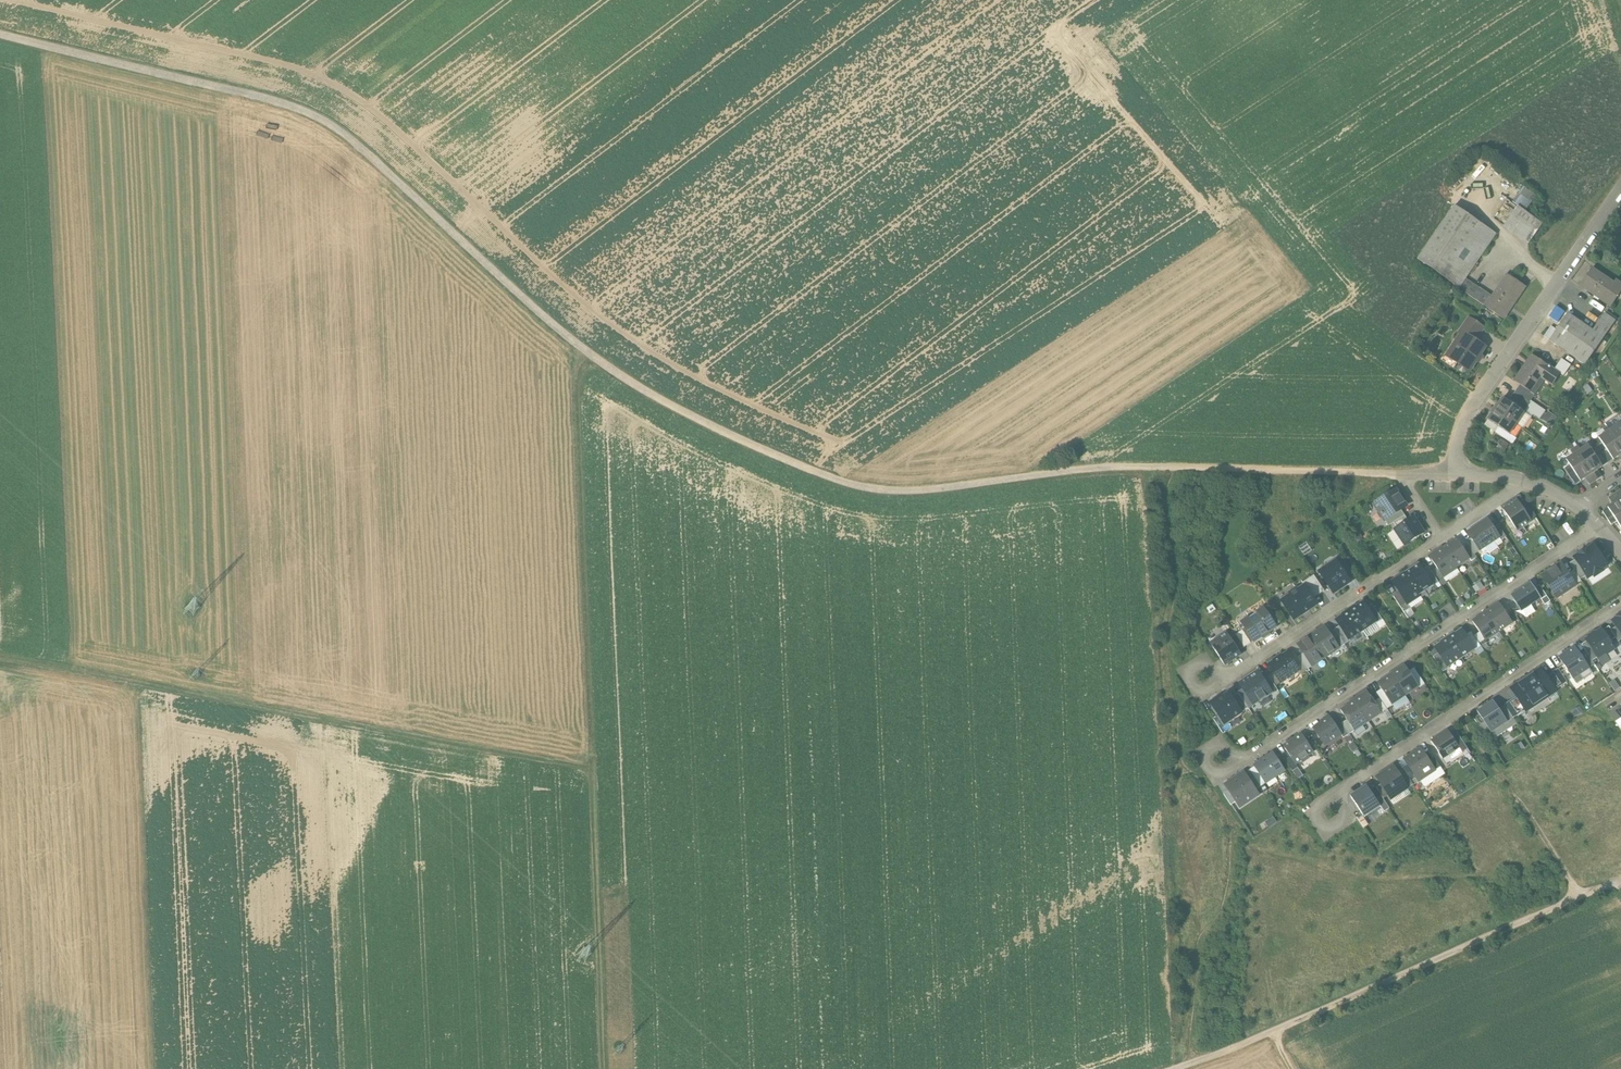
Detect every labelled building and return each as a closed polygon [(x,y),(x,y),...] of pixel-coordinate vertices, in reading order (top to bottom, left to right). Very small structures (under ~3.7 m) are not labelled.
[(1495,235),(1455,207),(1418,260),(1459,288),(1458,289),(1473,299),(1480,289),(1465,279),(1495,235)] [(1542,226),(1518,209),(1504,228),(1528,246),(1542,226)] [(1592,268),(1580,285),(1611,306),(1620,291),(1620,284),(1615,280),(1613,283),(1592,268)] [(1508,276),(1492,298),(1480,289),(1473,299),(1503,320),(1525,288),(1508,276)] [(1593,331),(1568,313),(1556,330),(1549,340),(1585,365),(1603,338),(1593,331)] [(1593,331),(1603,338),(1615,321),(1605,313),(1593,331)] [(1459,332),(1462,334),(1462,333),(1475,341),(1483,328),(1468,318),(1459,332)] [(1544,336),(1549,340),(1556,330),(1551,326),(1544,336)] [(1475,341),(1462,333),(1462,334),(1447,356),(1461,365),(1459,367),(1460,370),(1462,372),(1465,371),(1467,369),(1468,370),(1479,354),(1480,355),(1485,348),(1475,341)] [(1560,374),(1532,355),(1514,381),(1520,385),(1531,393),(1532,393),(1542,378),(1552,385),(1560,374)] [(1532,393),(1531,393),(1520,385),(1515,392),(1529,402),(1530,402),(1535,394),(1532,393)] [(1531,403),(1530,402),(1529,402),(1515,392),(1510,399),(1526,410),(1531,403)] [(1524,413),(1503,398),(1495,409),(1517,424),(1524,413)] [(1545,412),(1531,403),(1526,410),(1532,415),(1539,419),(1545,412)] [(1517,424),(1495,409),(1488,420),(1499,427),(1509,434),(1517,424)] [(1527,415),(1524,413),(1517,424),(1523,428),(1530,417),(1527,415)] [(1551,425),(1556,418),(1549,413),(1547,416),(1544,414),(1541,419),(1544,420),(1551,425)] [(1499,427),(1488,420),(1484,425),(1495,432),(1499,427)] [(1620,424),(1613,428),(1611,424),(1607,427),(1620,448),(1620,424)] [(1607,427),(1603,429),(1606,433),(1599,438),(1602,443),(1613,460),(1618,456),(1620,457),(1620,448),(1607,427)] [(1597,447),(1608,463),(1613,460),(1602,443),(1597,447)] [(1591,451),(1588,445),(1581,450),(1578,446),(1574,448),(1596,480),(1602,476),(1600,474),(1597,473),(1597,470),(1602,467),(1591,451)] [(1591,451),(1602,467),(1608,463),(1597,447),(1591,451)] [(1596,480),(1574,448),(1571,451),(1573,455),(1566,460),(1570,465),(1580,481),(1585,478),(1589,479),(1588,482),(1590,484),(1596,480)] [(1575,485),(1580,481),(1570,465),(1564,469),(1575,485)] [(1374,505),(1385,521),(1401,510),(1407,506),(1396,490),(1374,505)] [(1614,494),(1608,498),(1610,501),(1613,501),(1613,504),(1608,508),(1617,521),(1620,528),(1620,504),(1614,494)] [(1520,504),(1517,500),(1503,509),(1517,531),(1531,522),(1530,520),(1520,504)] [(1525,500),(1520,504),(1530,520),(1536,516),(1525,500)] [(1617,521),(1608,508),(1602,511),(1611,525),(1617,521)] [(1405,516),(1401,510),(1385,521),(1388,526),(1405,516)] [(1408,521),(1405,516),(1388,526),(1392,532),(1395,530),(1408,521)] [(1408,521),(1395,530),(1405,545),(1424,533),(1414,517),(1408,521)] [(1468,532),(1480,550),(1499,538),(1493,528),(1487,520),(1468,532)] [(1493,528),(1499,538),(1501,541),(1506,537),(1498,524),(1493,528)] [(1463,549),(1457,540),(1444,549),(1456,567),(1469,558),(1463,549)] [(1463,549),(1469,558),(1472,561),(1477,558),(1468,545),(1463,549)] [(1586,576),(1587,577),(1592,574),(1594,578),(1604,571),(1602,568),(1606,565),(1607,562),(1603,557),(1601,556),(1594,545),(1575,558),(1576,559),(1586,576)] [(1444,549),(1430,558),(1437,568),(1442,576),(1456,567),(1444,549)] [(1336,561),(1347,577),(1352,574),(1341,557),(1336,561)] [(1586,576),(1576,559),(1570,564),(1574,570),(1580,580),(1586,576)] [(1347,577),(1336,561),(1335,561),(1322,570),(1321,574),(1334,593),(1350,582),(1347,577)] [(1561,563),(1542,575),(1557,598),(1576,586),(1575,585),(1568,574),(1561,563)] [(1405,574),(1420,595),(1433,586),(1423,570),(1419,565),(1405,574)] [(1433,586),(1439,583),(1428,567),(1423,570),(1433,586)] [(1444,579),(1442,576),(1437,568),(1431,572),(1439,582),(1444,579)] [(1574,570),(1568,574),(1575,585),(1581,581),(1580,580),(1574,570)] [(1407,604),(1420,595),(1405,574),(1392,582),(1399,593),(1407,604)] [(1304,586),(1305,585),(1313,598),(1324,591),(1314,575),(1303,583),(1304,586)] [(1534,589),(1530,584),(1511,596),(1521,611),(1540,598),(1534,589)] [(1304,586),(1297,590),(1296,588),(1289,593),(1290,595),(1281,601),(1294,620),(1317,604),(1313,598),(1305,585),(1304,586)] [(1534,589),(1540,598),(1545,605),(1550,602),(1539,585),(1534,589)] [(1401,608),(1407,604),(1399,593),(1393,597),(1401,608)] [(1367,608),(1363,603),(1353,610),(1353,609),(1349,611),(1362,631),(1375,622),(1376,622),(1367,608)] [(1512,623),(1499,604),(1486,613),(1499,632),(1512,623)] [(1367,608),(1376,622),(1375,622),(1377,624),(1383,620),(1372,605),(1367,608)] [(1264,611),(1274,626),(1280,622),(1270,607),(1264,611)] [(1263,609),(1243,622),(1255,641),(1275,627),(1274,626),(1264,611),(1263,609)] [(1362,631),(1349,611),(1346,613),(1346,614),(1336,621),(1340,626),(1349,640),(1362,631)] [(1486,613),(1473,622),(1480,633),(1485,641),(1499,632),(1486,613)] [(1340,626),(1334,630),(1344,645),(1350,641),(1349,640),(1340,626)] [(1325,627),(1311,636),(1325,658),(1339,649),(1328,633),(1325,627)] [(1602,631),(1610,642),(1616,638),(1611,630),(1609,627),(1602,631)] [(1616,638),(1618,642),(1620,640),(1620,634),(1616,627),(1611,630),(1616,638)] [(1328,633),(1339,649),(1344,645),(1334,629),(1328,633)] [(1598,658),(1599,659),(1614,649),(1610,642),(1602,631),(1601,629),(1586,640),(1587,641),(1598,658)] [(1466,635),(1462,630),(1452,637),(1451,636),(1448,638),(1461,658),(1474,649),(1475,649),(1466,635)] [(1242,631),(1236,635),(1244,648),(1251,643),(1242,631)] [(1475,651),(1481,647),(1471,632),(1466,635),(1475,649),(1474,649),(1475,651)] [(1230,638),(1227,633),(1211,644),(1225,665),(1241,655),(1239,651),(1230,638)] [(1487,643),(1485,641),(1480,633),(1474,636),(1481,647),(1487,643)] [(1230,638),(1239,651),(1244,648),(1236,635),(1230,638)] [(1325,658),(1311,636),(1297,645),(1303,654),(1312,667),(1325,658)] [(1461,658),(1448,638),(1444,640),(1445,641),(1435,648),(1439,653),(1448,667),(1461,658)] [(1586,651),(1592,661),(1598,658),(1587,641),(1581,645),(1586,651)] [(1559,658),(1577,685),(1584,680),(1580,675),(1589,669),(1580,655),(1575,647),(1559,658)] [(1580,655),(1589,669),(1595,665),(1592,661),(1586,651),(1580,655)] [(1287,653),(1282,656),(1282,655),(1273,661),(1274,662),(1269,665),(1281,683),(1299,671),(1287,653)] [(1448,667),(1439,653),(1433,657),(1443,673),(1449,669),(1448,667)] [(1306,670),(1312,667),(1303,654),(1298,658),(1306,670)] [(1392,675),(1405,695),(1420,685),(1407,665),(1392,675)] [(1546,677),(1554,689),(1553,690),(1554,691),(1567,683),(1558,669),(1546,677)] [(1541,670),(1533,675),(1533,674),(1519,684),(1512,689),(1517,697),(1524,708),(1525,708),(1532,704),(1533,706),(1548,696),(1546,694),(1553,690),(1554,689),(1546,677),(1541,670)] [(1257,671),(1239,683),(1246,694),(1254,705),(1272,693),(1261,677),(1257,671)] [(1261,677),(1272,693),(1277,690),(1267,673),(1261,677)] [(1392,675),(1378,684),(1391,704),(1405,695),(1392,675)] [(1372,699),(1367,691),(1354,700),(1368,722),(1382,713),(1374,703),(1372,699)] [(1229,693),(1223,697),(1222,695),(1210,703),(1225,724),(1242,713),(1232,698),(1229,693)] [(1232,698),(1242,713),(1248,709),(1241,698),(1238,693),(1232,698)] [(1241,698),(1248,709),(1254,705),(1246,694),(1241,698)] [(1504,705),(1513,719),(1526,710),(1525,708),(1524,708),(1517,697),(1504,705)] [(1374,703),(1382,713),(1387,710),(1380,699),(1374,703)] [(1368,722),(1354,700),(1349,703),(1350,704),(1341,711),(1347,720),(1354,731),(1368,722)] [(1499,710),(1493,701),(1477,711),(1479,715),(1489,729),(1495,739),(1505,732),(1502,726),(1507,723),(1508,722),(1499,710)] [(1508,722),(1513,719),(1505,706),(1499,710),(1508,722)] [(1483,733),(1489,729),(1479,715),(1474,718),(1483,733)] [(1325,721),(1314,729),(1325,746),(1341,735),(1333,722),(1329,717),(1324,720),(1325,721)] [(1333,722),(1341,735),(1343,738),(1349,735),(1338,719),(1333,722)] [(1502,726),(1505,732),(1517,724),(1513,719),(1508,722),(1507,723),(1502,726)] [(1349,735),(1354,731),(1347,720),(1342,724),(1349,735)] [(1431,742),(1443,758),(1459,748),(1451,736),(1448,731),(1431,742)] [(1451,736),(1459,748),(1462,753),(1468,749),(1457,733),(1451,736)] [(1302,735),(1284,747),(1290,757),(1295,764),(1301,760),(1302,762),(1309,758),(1308,756),(1313,752),(1302,735)] [(1521,742),(1515,746),(1519,752),(1524,748),(1521,742)] [(1404,759),(1419,781),(1435,771),(1424,754),(1421,749),(1404,759)] [(1424,754),(1435,771),(1441,767),(1430,751),(1424,754)] [(1273,754),(1255,766),(1266,783),(1284,771),(1273,754)] [(1303,776),(1295,764),(1290,757),(1285,761),(1298,779),(1303,776)] [(1264,785),(1266,783),(1255,766),(1250,770),(1261,787),(1264,785)] [(1397,772),(1393,767),(1377,778),(1390,796),(1399,791),(1402,791),(1407,788),(1397,772)] [(1397,772),(1407,788),(1407,789),(1413,785),(1403,769),(1397,772)] [(1255,790),(1261,787),(1250,770),(1244,774),(1255,790)] [(1244,773),(1237,778),(1238,780),(1234,782),(1233,780),(1226,785),(1229,790),(1236,801),(1240,807),(1258,795),(1255,790),(1244,774),(1244,773)] [(1350,795),(1364,817),(1381,806),(1366,785),(1350,795)] [(1229,790),(1224,794),(1231,805),(1236,801),(1229,790)]
